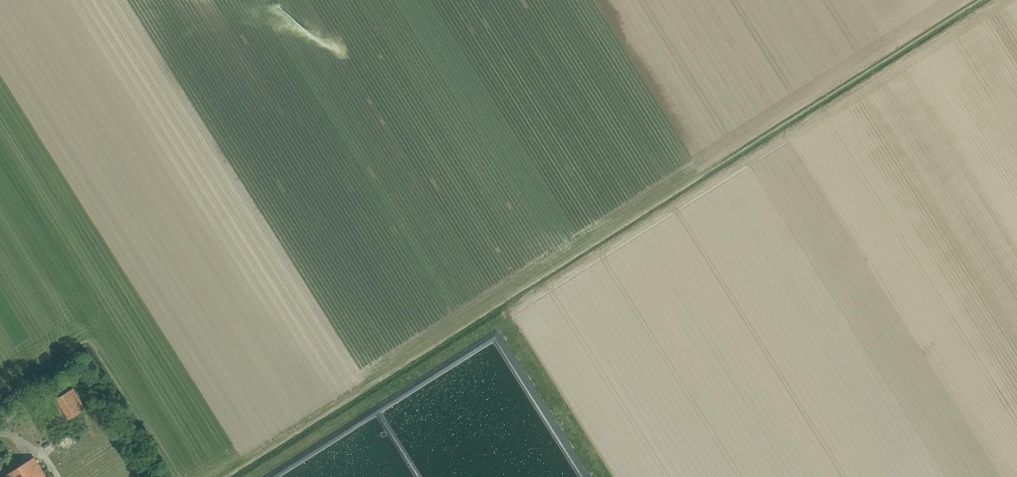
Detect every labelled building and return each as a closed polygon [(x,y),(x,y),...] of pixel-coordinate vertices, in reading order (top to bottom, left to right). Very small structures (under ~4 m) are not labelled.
[(79,394),(77,395),(73,389),(56,400),(69,421),(86,410),(83,405),(85,404),(79,394)] [(34,458),(5,476),(46,476),(34,458)]
